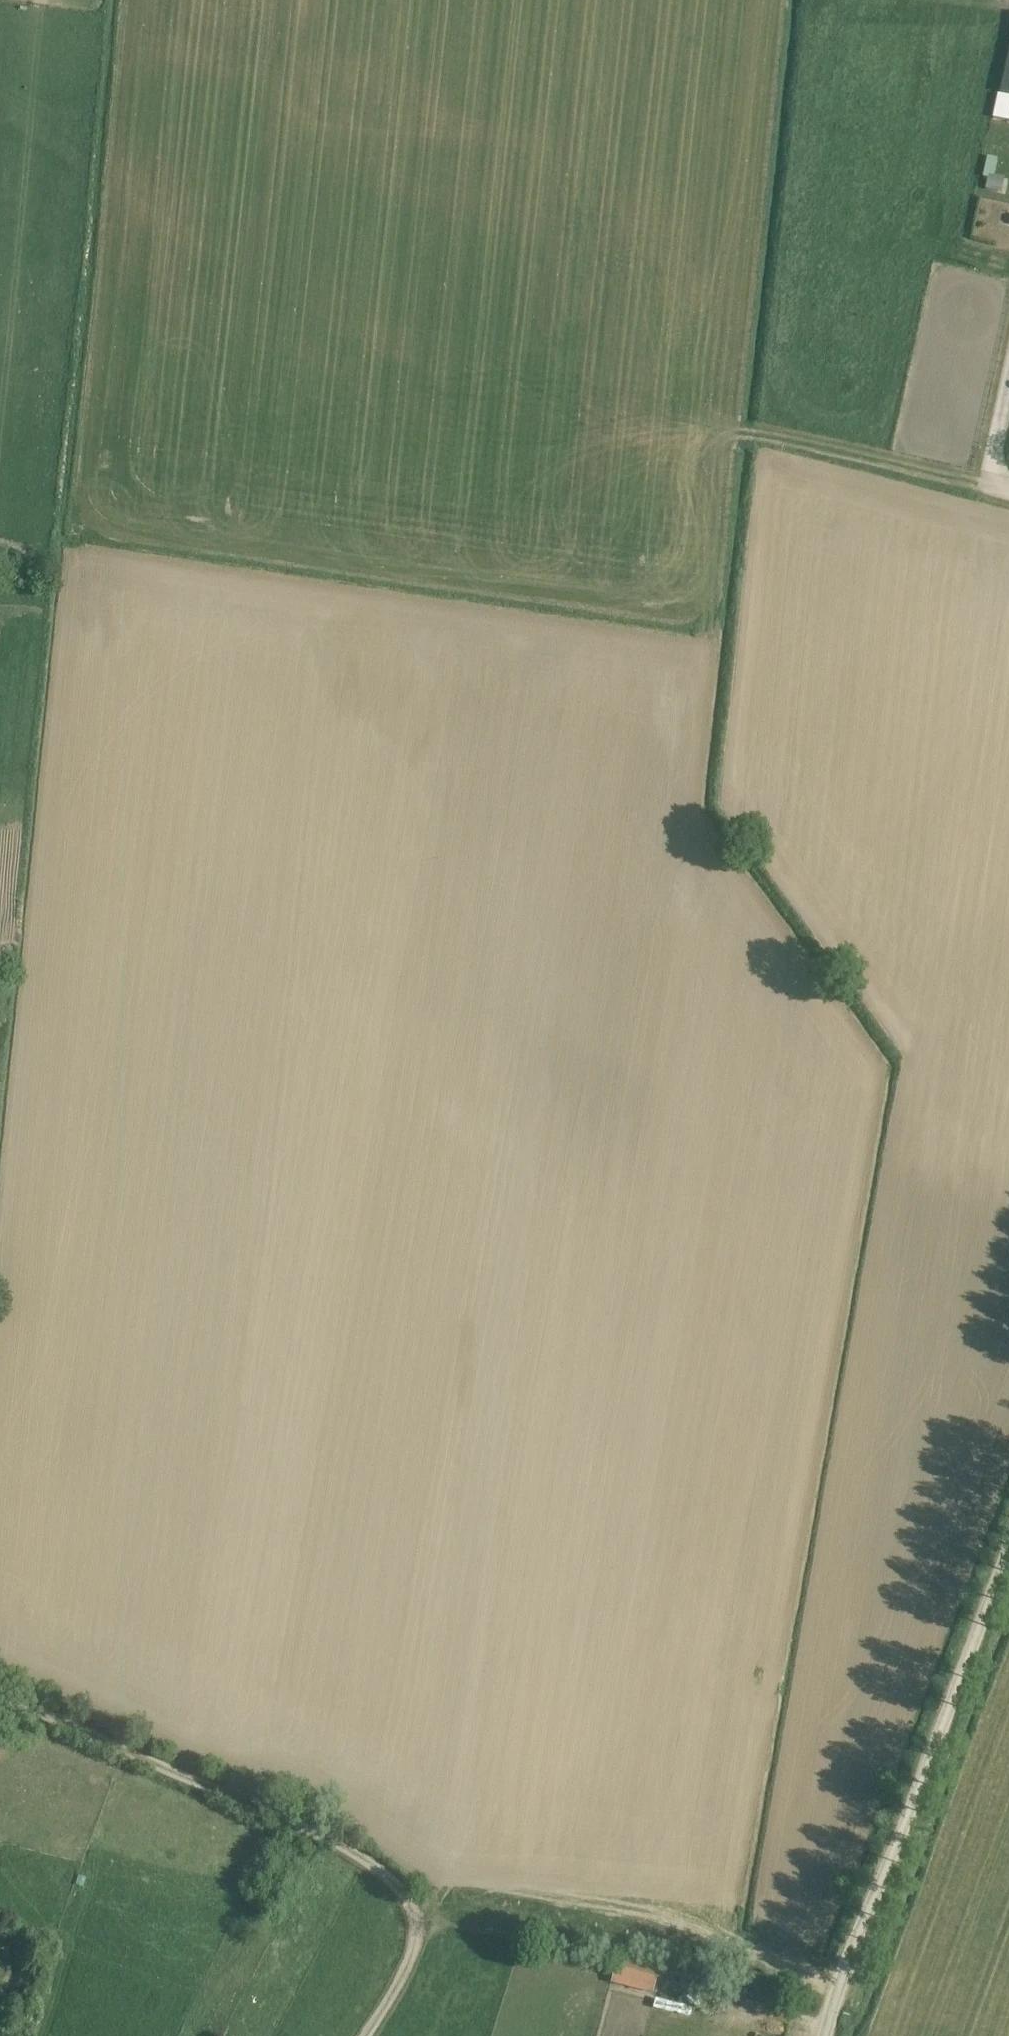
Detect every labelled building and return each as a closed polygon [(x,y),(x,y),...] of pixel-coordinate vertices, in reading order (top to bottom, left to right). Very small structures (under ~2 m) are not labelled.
[(1008,96),(1008,54),(1000,94),(1008,96)] [(985,190),(1001,194),(1004,178),(988,175),(985,190)] [(1000,225),(1008,226),(1008,206),(1002,205),(1000,225)] [(79,1876),(76,1885),(83,1888),(86,1878),(79,1876)] [(620,1953),(612,1986),(655,1996),(662,1963),(620,1953)] [(725,2021),(726,2013),(689,2008),(690,2005),(657,2000),(656,2011),(725,2021)]
